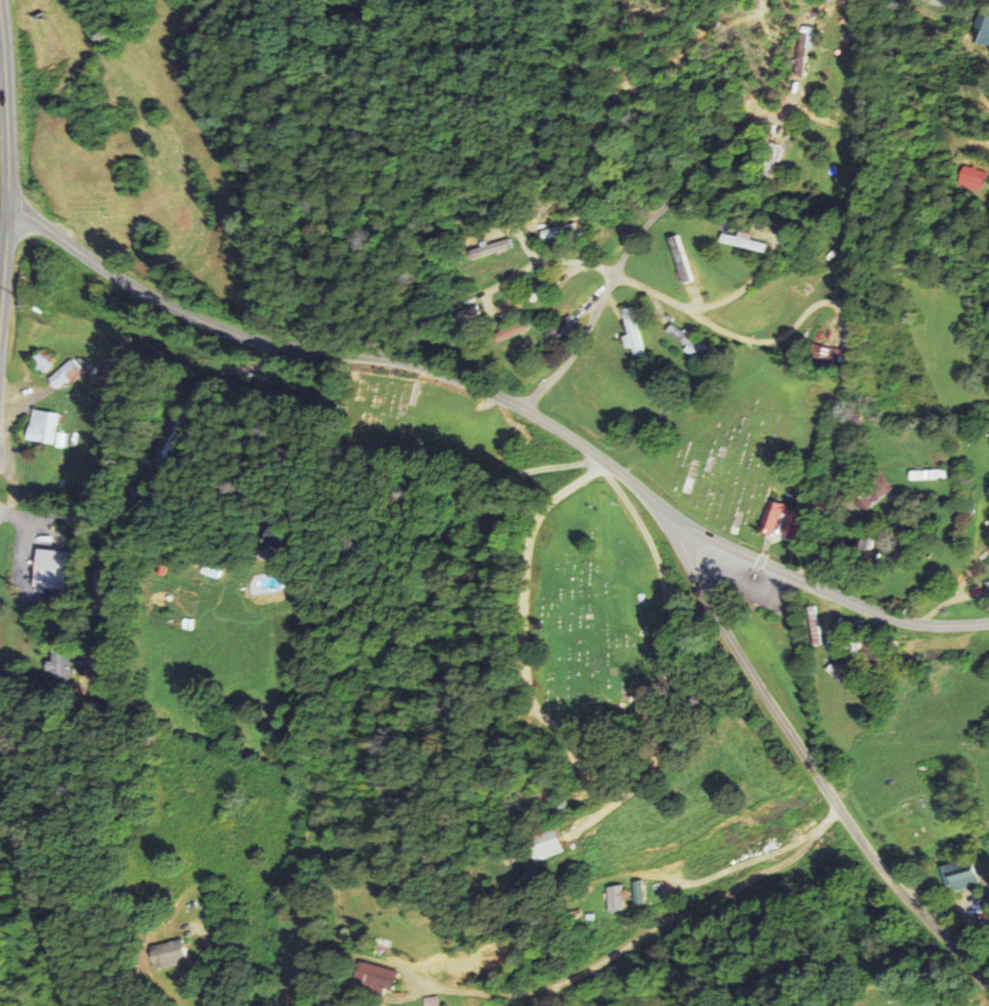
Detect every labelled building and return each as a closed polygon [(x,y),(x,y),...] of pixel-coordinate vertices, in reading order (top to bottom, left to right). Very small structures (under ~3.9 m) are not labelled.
[(763,504),(754,534),(792,544),(800,514),(763,504)] [(253,544),(277,555),(284,538),(261,528),(253,544)] [(72,552),(37,548),(33,587),(69,590),(72,552)] [(73,656),(55,653),(53,662),(47,660),(45,669),(54,671),(52,678),(70,682),(73,669),(71,669),(73,656)] [(563,853),(555,829),(528,838),(536,862),(563,853)] [(941,868),(948,894),(978,886),(970,860),(941,868)] [(630,882),(635,904),(643,902),(638,880),(630,882)] [(607,912),(624,911),(623,899),(627,899),(626,886),(605,888),(607,912)] [(147,947),(152,970),(188,962),(183,939),(147,947)] [(397,971),(358,961),(352,985),(390,995),(397,971)] [(437,997),(423,998),(424,1005),(438,1005),(437,997)]
